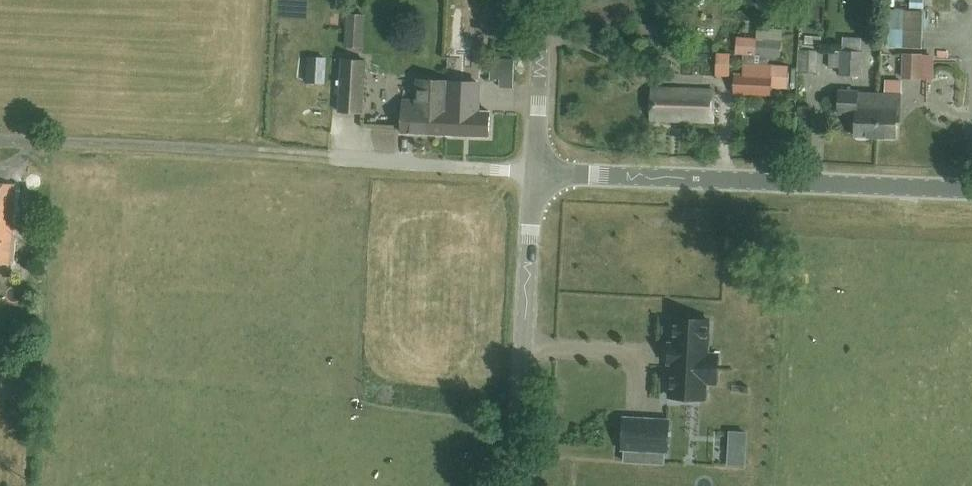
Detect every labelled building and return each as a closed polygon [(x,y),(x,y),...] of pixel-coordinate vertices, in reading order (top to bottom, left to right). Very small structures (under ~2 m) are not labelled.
[(923,10),(903,9),(889,8),(887,47),(922,49),(923,10)] [(781,43),(737,40),(736,56),(744,56),(743,65),(769,66),(769,60),(774,60),(774,59),(780,59),(781,43)] [(832,49),(831,68),(839,68),(839,74),(862,75),(863,50),(832,49)] [(717,52),(717,73),(730,73),(731,53),(717,52)] [(903,52),(903,76),(902,77),(921,78),(922,53),(903,52)] [(327,77),(329,58),(313,57),(312,76),(327,77)] [(363,115),(364,78),(366,78),(367,59),(341,58),(338,114),(363,115)] [(497,66),(501,88),(519,84),(516,63),(497,66)] [(734,95),(756,96),(757,76),(735,75),(734,95)] [(771,97),(772,77),(757,76),(756,96),(771,97)] [(444,110),(445,81),(417,80),(417,100),(403,99),(401,133),(445,134),(446,110),(444,110)] [(446,110),(445,134),(489,135),(490,110),(477,110),(478,82),(445,81),(444,110),(446,110)] [(877,91),(875,136),(895,137),(896,122),(900,122),(902,81),(886,81),(886,92),(877,91)] [(712,121),(713,90),(652,88),(650,118),(712,121)] [(856,113),(856,135),(875,136),(877,91),(858,91),(858,90),(839,89),(838,112),(856,113)] [(676,128),(676,137),(685,138),(685,129),(676,128)] [(9,262),(15,184),(0,183),(0,262),(9,262)] [(718,354),(708,353),(710,320),(674,318),(673,339),(676,340),(675,345),(671,345),(670,360),(674,360),(674,366),(672,366),(670,396),(706,397),(706,382),(716,382),(718,354)] [(669,419),(649,418),(647,450),(667,451),(669,419)]
